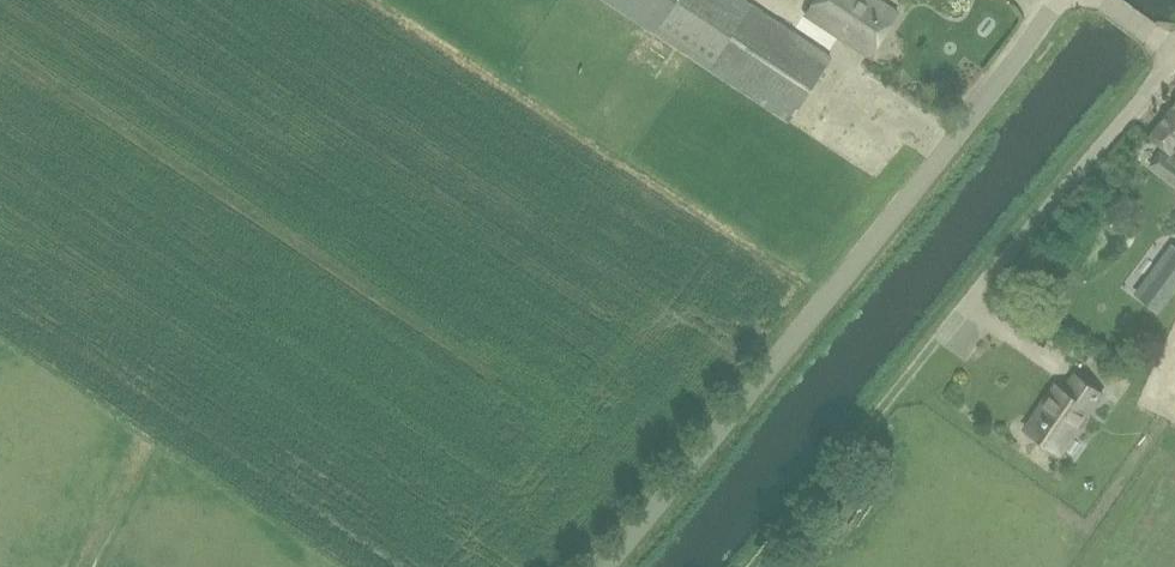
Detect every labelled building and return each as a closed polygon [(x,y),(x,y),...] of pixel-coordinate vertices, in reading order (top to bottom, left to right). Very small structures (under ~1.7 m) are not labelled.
[(830,56),(749,4),(740,18),(712,0),(675,0),(654,33),(788,120),(830,56)] [(898,12),(879,0),(814,0),(805,14),(869,56),(898,12)] [(1170,153),(1157,170),(1174,184),(1174,105),(1151,138),(1170,153)] [(1056,384),(1024,429),(1060,454),(1103,393),(1075,374),(1064,389),(1056,384)]
